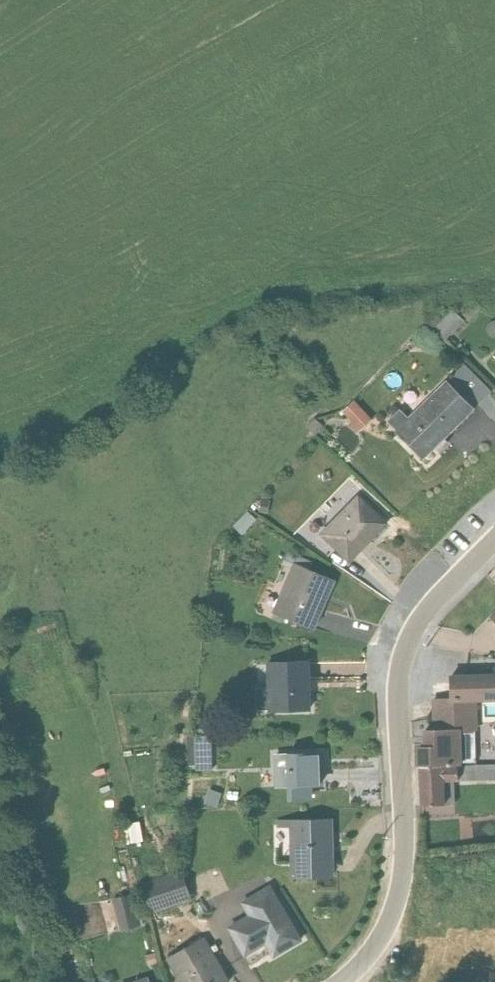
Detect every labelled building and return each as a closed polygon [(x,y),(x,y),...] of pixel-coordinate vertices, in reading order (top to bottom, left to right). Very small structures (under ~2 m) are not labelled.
[(464,312),(452,324),(459,331),(471,319),(464,312)] [(427,325),(418,334),(434,350),(453,331),(442,320),(432,330),(427,325)] [(480,333),(476,337),(476,341),(478,346),(485,349),(489,347),(492,345),(494,341),(493,337),(491,333),(483,331),(480,333)] [(482,366),(494,379),(494,353),(482,366)] [(458,407),(467,416),(480,403),(453,376),(437,393),(455,411),(458,407)] [(455,411),(437,393),(435,391),(397,428),(389,420),(375,433),(412,470),(426,457),(424,455),(430,449),(432,451),(467,416),(458,407),(455,411)] [(341,412),(330,423),(339,433),(336,435),(345,445),(359,432),(341,412)] [(344,508),(307,545),(336,573),(356,551),(358,553),(374,537),(344,508)] [(234,524),(219,539),(228,548),(243,532),(234,524)] [(276,583),(258,624),(300,643),(308,628),(302,625),(316,592),(296,583),(300,576),(274,563),(267,579),(276,583)] [(481,632),(494,646),(494,618),(481,632)] [(294,677),(253,680),(253,704),(241,705),(243,726),(296,725),(294,677)] [(490,690),(437,691),(438,716),(421,717),(422,748),(413,748),(414,764),(407,764),(408,785),(450,783),(449,750),(466,749),(465,718),(491,717),(491,714),(494,714),(494,704),(490,704),(490,690)] [(196,751),(171,752),(172,783),(180,783),(181,788),(197,787),(196,751)] [(306,771),(260,773),(261,804),(273,806),(274,817),(295,817),(294,804),(306,803),(306,771)] [(409,823),(443,822),(442,799),(494,797),(494,781),(450,783),(408,785),(409,823)] [(194,806),(189,820),(201,824),(207,811),(194,806)] [(263,846),(274,846),(276,896),(319,895),(317,838),(263,840),(263,846)] [(124,839),(112,841),(115,861),(127,859),(124,839)] [(162,895),(126,908),(135,934),(172,921),(162,895)] [(234,935),(214,947),(230,974),(251,962),(259,976),(287,960),(255,905),(226,921),(234,935)] [(113,913),(95,918),(104,951),(127,945),(124,932),(119,934),(113,913)] [(152,977),(155,981),(202,981),(187,957),(152,977)]
